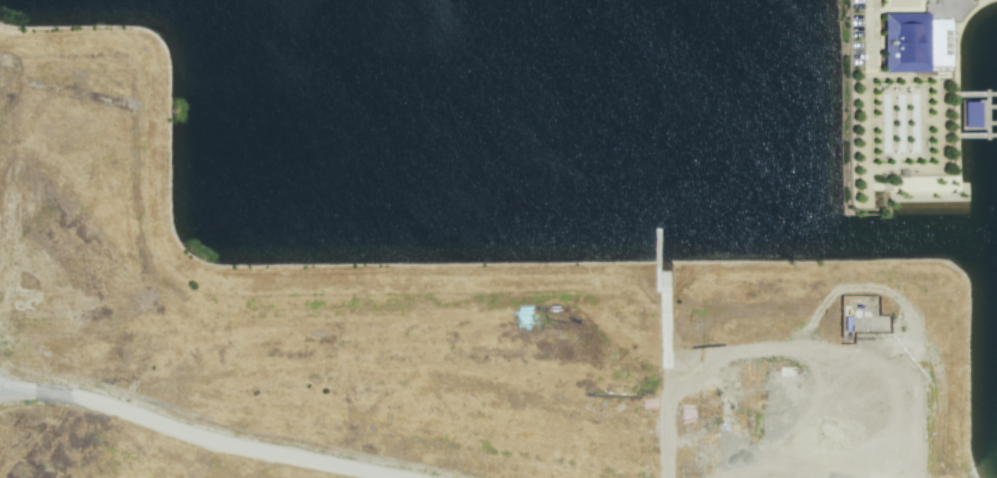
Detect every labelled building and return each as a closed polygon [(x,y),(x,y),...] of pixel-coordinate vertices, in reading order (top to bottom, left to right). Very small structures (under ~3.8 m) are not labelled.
[(928,12),(883,12),(884,71),(929,70),(928,12)]
